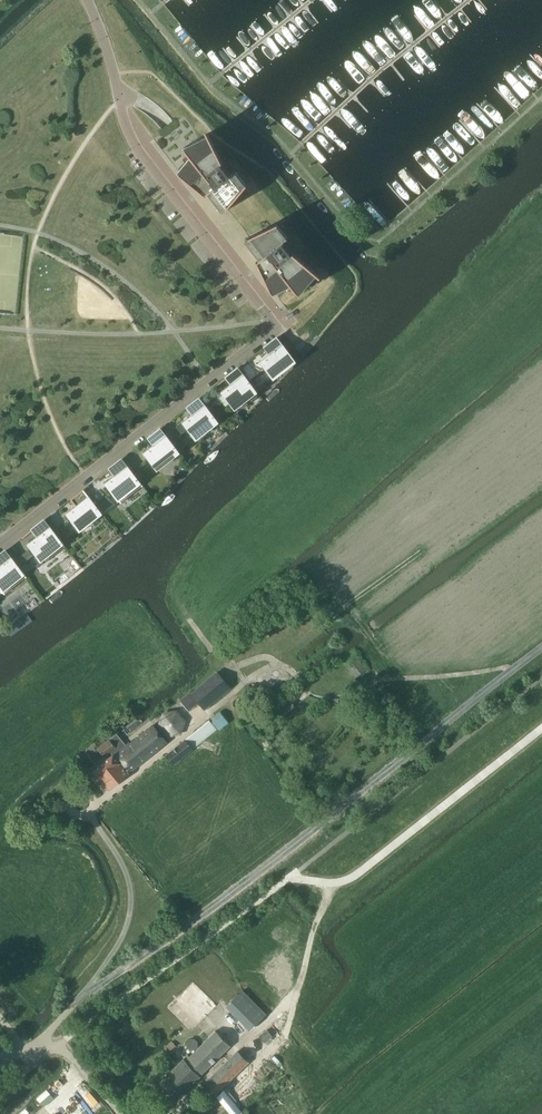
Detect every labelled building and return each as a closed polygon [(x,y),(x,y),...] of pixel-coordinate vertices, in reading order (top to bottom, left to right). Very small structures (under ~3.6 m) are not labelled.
[(207,136),(185,146),(184,146),(183,147),(191,157),(185,163),(189,168),(182,177),(206,197),(208,193),(223,212),(224,212),(225,212),(247,185),(247,184),(246,185),(236,172),(233,174),(232,173),(230,175),(222,168),(224,167),(208,134),(207,135),(207,136)] [(277,225),(278,225),(277,224),(245,239),(246,240),(245,240),(260,260),(257,261),(270,289),(280,284),(283,289),(292,285),(298,291),(299,290),(301,292),(317,274),(318,275),(319,274),(295,253),(292,255),(283,243),(285,242),(284,241),(287,238),(277,225)] [(270,354),(261,361),(273,377),(295,360),(277,337),(265,347),(270,354)] [(256,365),(260,371),(265,367),(260,362),(256,365)] [(222,392),(235,408),(257,391),(238,368),(226,377),(231,384),(222,392)] [(193,415),(183,422),(196,438),(218,421),(200,398),(187,408),(193,415)] [(178,426),(183,433),(187,429),(182,422),(178,426)] [(144,453),(157,469),(179,452),(161,428),(149,438),(154,445),(144,453)] [(110,469),(115,476),(106,483),(121,503),(143,485),(122,459),(110,469)] [(67,513),(80,530),(102,512),(84,489),(71,499),(76,506),(67,513)] [(32,530),(38,536),(28,544),(43,563),(66,546),(45,520),(32,530)] [(61,529),(56,533),(60,538),(65,534),(61,529)] [(5,594),(27,577),(19,566),(15,561),(6,550),(0,555),(0,588),(5,594)] [(29,550),(15,561),(19,566),(33,555),(29,550)] [(263,627),(270,636),(288,622),(281,613),(263,627)] [(347,667),(355,677),(366,669),(357,659),(347,667)] [(196,700),(204,709),(230,687),(217,672),(191,693),(190,692),(181,700),(187,708),(196,700)] [(277,705),(284,713),(295,705),(288,697),(277,705)] [(234,705),(234,706),(235,707),(236,708),(237,709),(238,709),(240,709),(241,709),(242,709),(244,708),(244,707),(245,706),(245,705),(245,704),(245,703),(245,702),(245,701),(244,701),(244,700),(243,700),(243,699),(242,699),(240,698),(239,698),(238,698),(237,699),(236,699),(235,700),(234,701),(234,702),(234,703),(234,704),(234,705)] [(159,726),(168,736),(182,733),(186,720),(177,710),(163,713),(159,726)] [(221,711),(210,720),(218,729),(228,721),(221,711)] [(166,755),(167,755),(174,764),(216,729),(209,720),(166,755)] [(116,734),(98,748),(104,756),(116,747),(120,752),(115,756),(113,754),(91,772),(91,775),(94,779),(98,780),(100,778),(109,789),(129,773),(128,773),(167,742),(153,725),(134,740),(127,746),(124,741),(117,733),(116,734)] [(190,1020),(209,1001),(199,990),(179,1010),(190,1020)] [(228,1008),(250,1029),(265,1014),(243,993),(228,1008)] [(260,1036),(268,1046),(276,1040),(282,1035),(274,1025),(260,1036)] [(162,1080),(178,1097),(230,1045),(215,1030),(190,1056),(188,1054),(162,1080)] [(187,1046),(190,1049),(195,1049),(198,1046),(198,1041),(195,1039),(190,1039),(187,1042),(187,1046)] [(206,1082),(216,1093),(248,1061),(237,1051),(206,1082)] [(278,1068),(271,1061),(260,1071),(253,1064),(225,1091),(224,1090),(217,1096),(231,1113),(238,1113),(242,1111),(238,1107),(278,1068)]
